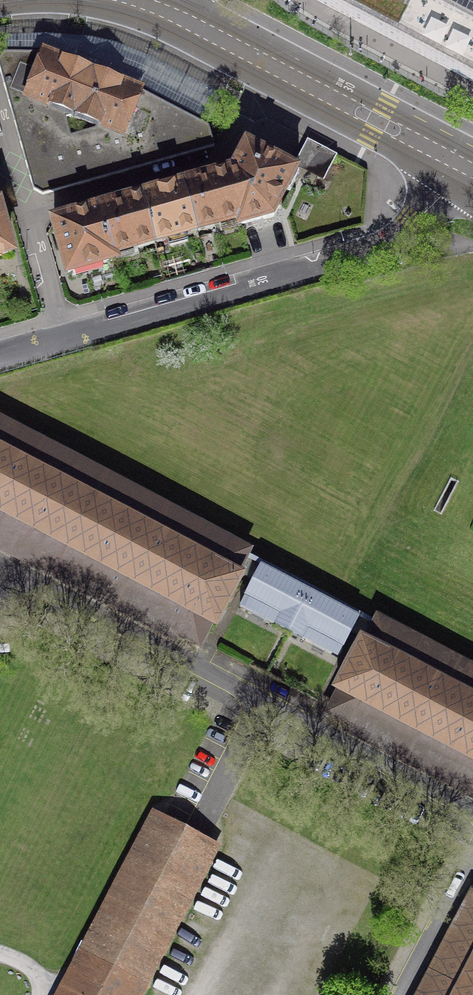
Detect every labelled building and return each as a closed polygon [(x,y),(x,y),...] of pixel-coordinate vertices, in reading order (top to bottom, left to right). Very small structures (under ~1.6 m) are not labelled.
[(472,82),(472,0),(316,0),(472,82)] [(4,53),(0,58),(0,70),(34,190),(43,195),(214,147),(209,126),(206,125),(221,94),(149,56),(136,51),(122,45),(92,38),(72,36),(46,34),(4,35),(4,53)] [(302,154),(296,165),(323,179),(335,156),(308,142),(302,154)] [(231,172),(227,174),(242,225),(261,219),(265,221),(273,218),(277,211),(276,207),(295,171),(247,147),(235,170),(235,171),(231,172)] [(242,225),(227,174),(222,175),(185,186),(198,232),(239,220),(240,225),(242,225)] [(149,195),(142,197),(155,244),(198,232),(185,186),(163,192),(149,195)] [(135,199),(99,209),(114,261),(115,260),(114,255),(155,244),(142,197),(135,199)] [(114,261),(99,209),(89,212),(89,211),(81,214),(73,216),(73,217),(54,222),(68,273),(73,272),(74,275),(76,276),(88,273),(89,271),(88,268),(114,261)] [(11,253),(0,214),(0,256),(11,253)] [(57,569),(179,634),(178,636),(183,638),(184,636),(195,642),(194,644),(200,647),(203,641),(202,640),(211,623),(216,626),(219,620),(218,620),(227,602),(228,603),(231,598),(229,598),(238,580),(240,581),(243,575),(238,573),(247,555),(248,556),(251,550),(245,547),(244,549),(233,543),(234,541),(229,539),(228,540),(0,421),(0,540),(57,569)] [(359,617),(262,566),(261,567),(260,567),(239,606),(289,632),(338,658),(359,618),(358,618),(359,617)] [(350,723),(472,787),(472,669),(399,630),(400,628),(395,626),(394,627),(383,621),(384,620),(378,617),(375,622),(376,623),(367,640),(362,637),(359,643),(360,644),(351,661),(350,660),(347,665),(349,666),(340,683),(338,682),(335,688),(341,691),(332,708),(330,707),(327,713),(333,716),(334,715),(345,721),(345,722),(349,725),(350,723)] [(55,994),(143,994),(220,846),(151,810),(55,994)] [(428,994),(472,994),(472,908),(428,994)]
